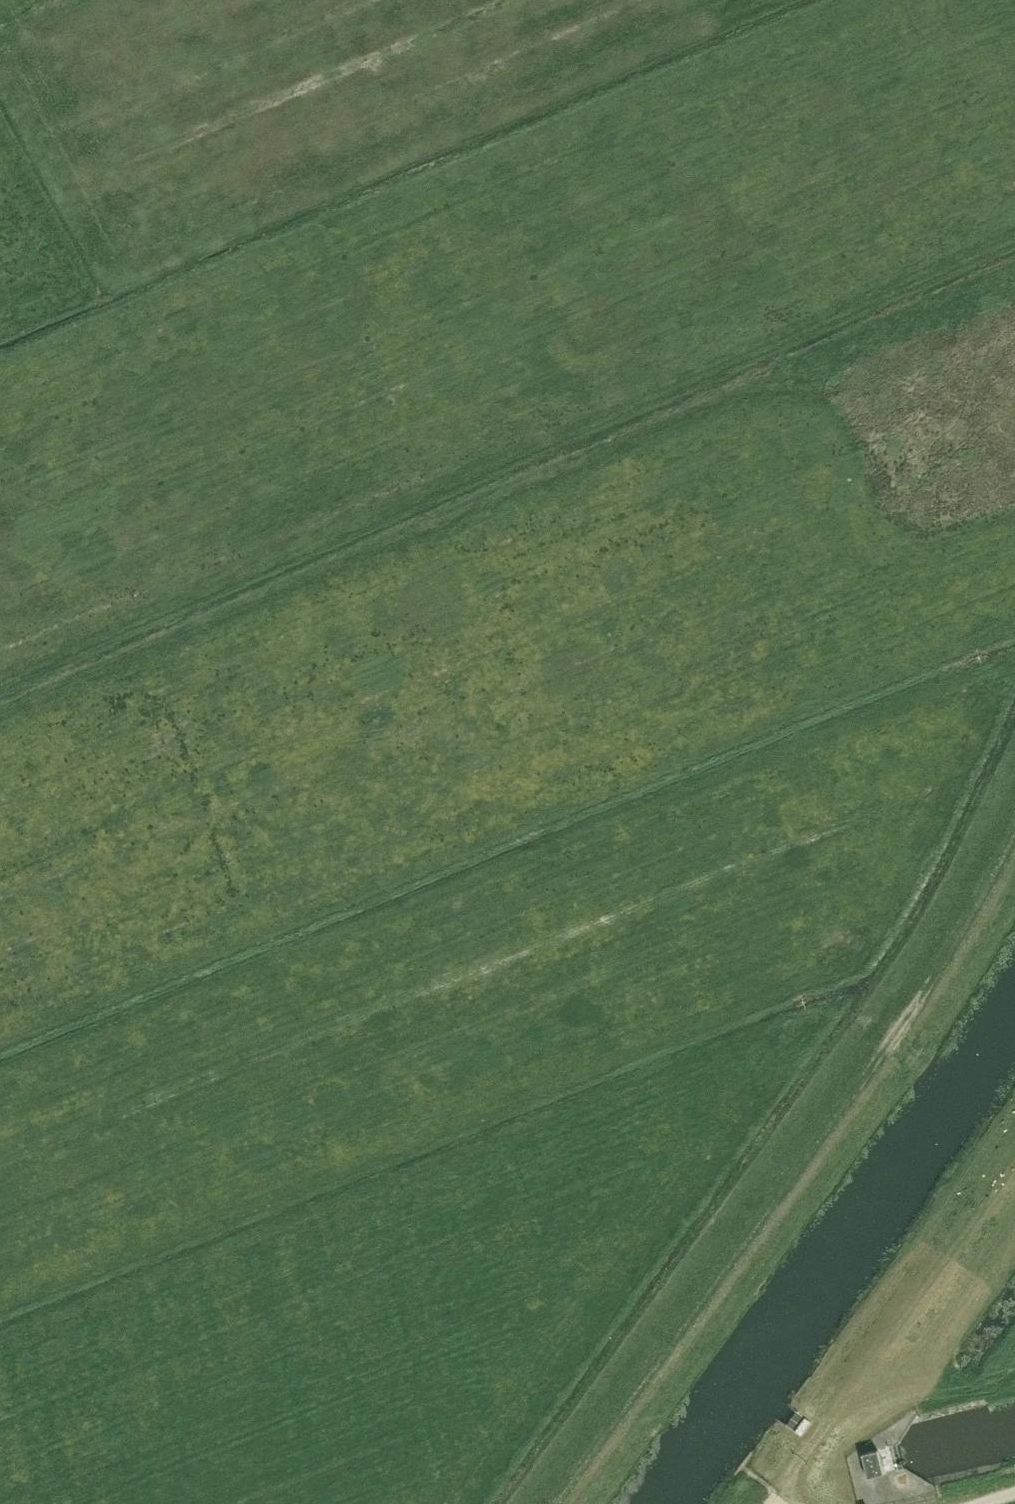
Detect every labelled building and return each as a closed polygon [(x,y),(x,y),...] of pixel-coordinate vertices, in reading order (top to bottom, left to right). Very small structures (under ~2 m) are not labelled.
[(884,1472),(878,1450),(863,1453),(869,1476),(884,1472)]
